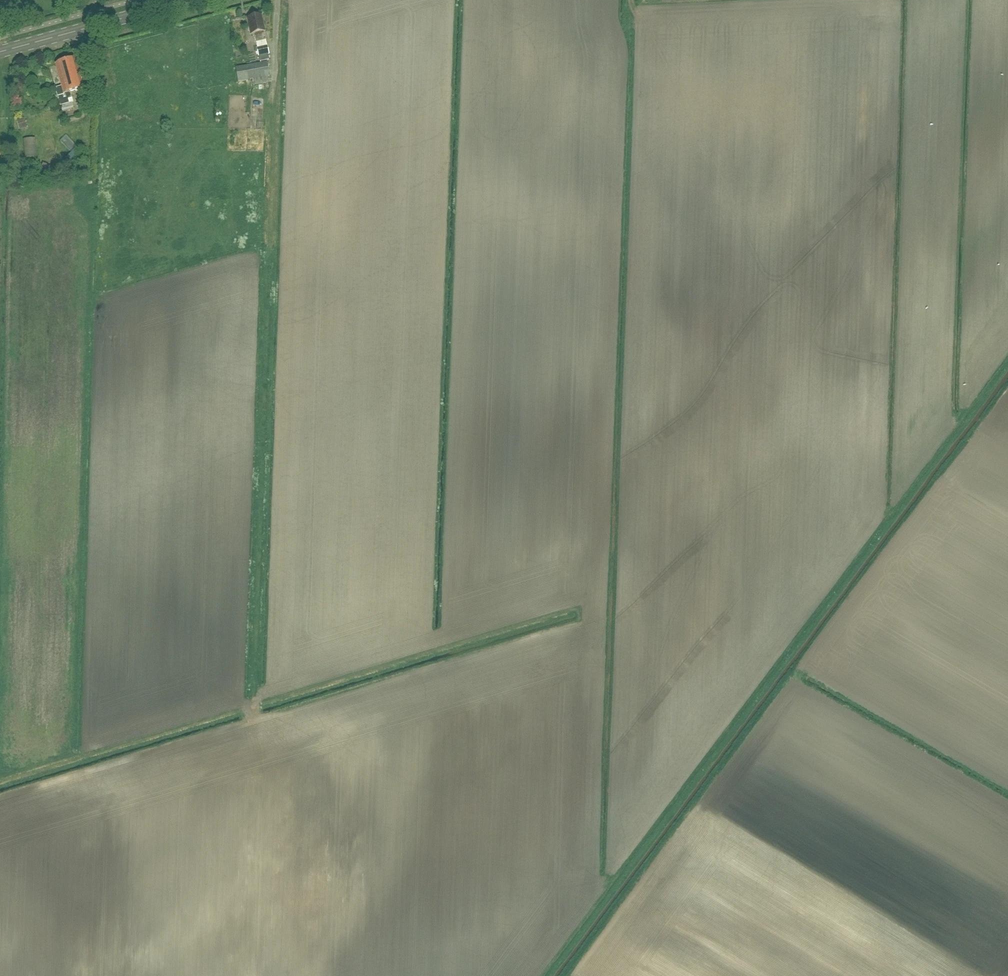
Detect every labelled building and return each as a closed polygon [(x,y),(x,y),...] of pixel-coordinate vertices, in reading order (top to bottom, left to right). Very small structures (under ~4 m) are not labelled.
[(256,44),(266,42),(264,33),(265,33),(261,17),(248,20),(251,36),(254,35),(256,44)] [(269,55),(267,46),(256,49),(258,58),(269,55)] [(72,99),(70,93),(84,90),(76,61),(56,66),(62,88),(55,90),(58,98),(62,113),(74,109),(72,104),(70,104),(69,100),(72,99)] [(238,83),(270,77),(268,63),(236,69),(238,83)] [(57,142),(67,152),(73,146),(63,135),(57,142)] [(25,159),(37,158),(35,140),(24,141),(25,159)]
